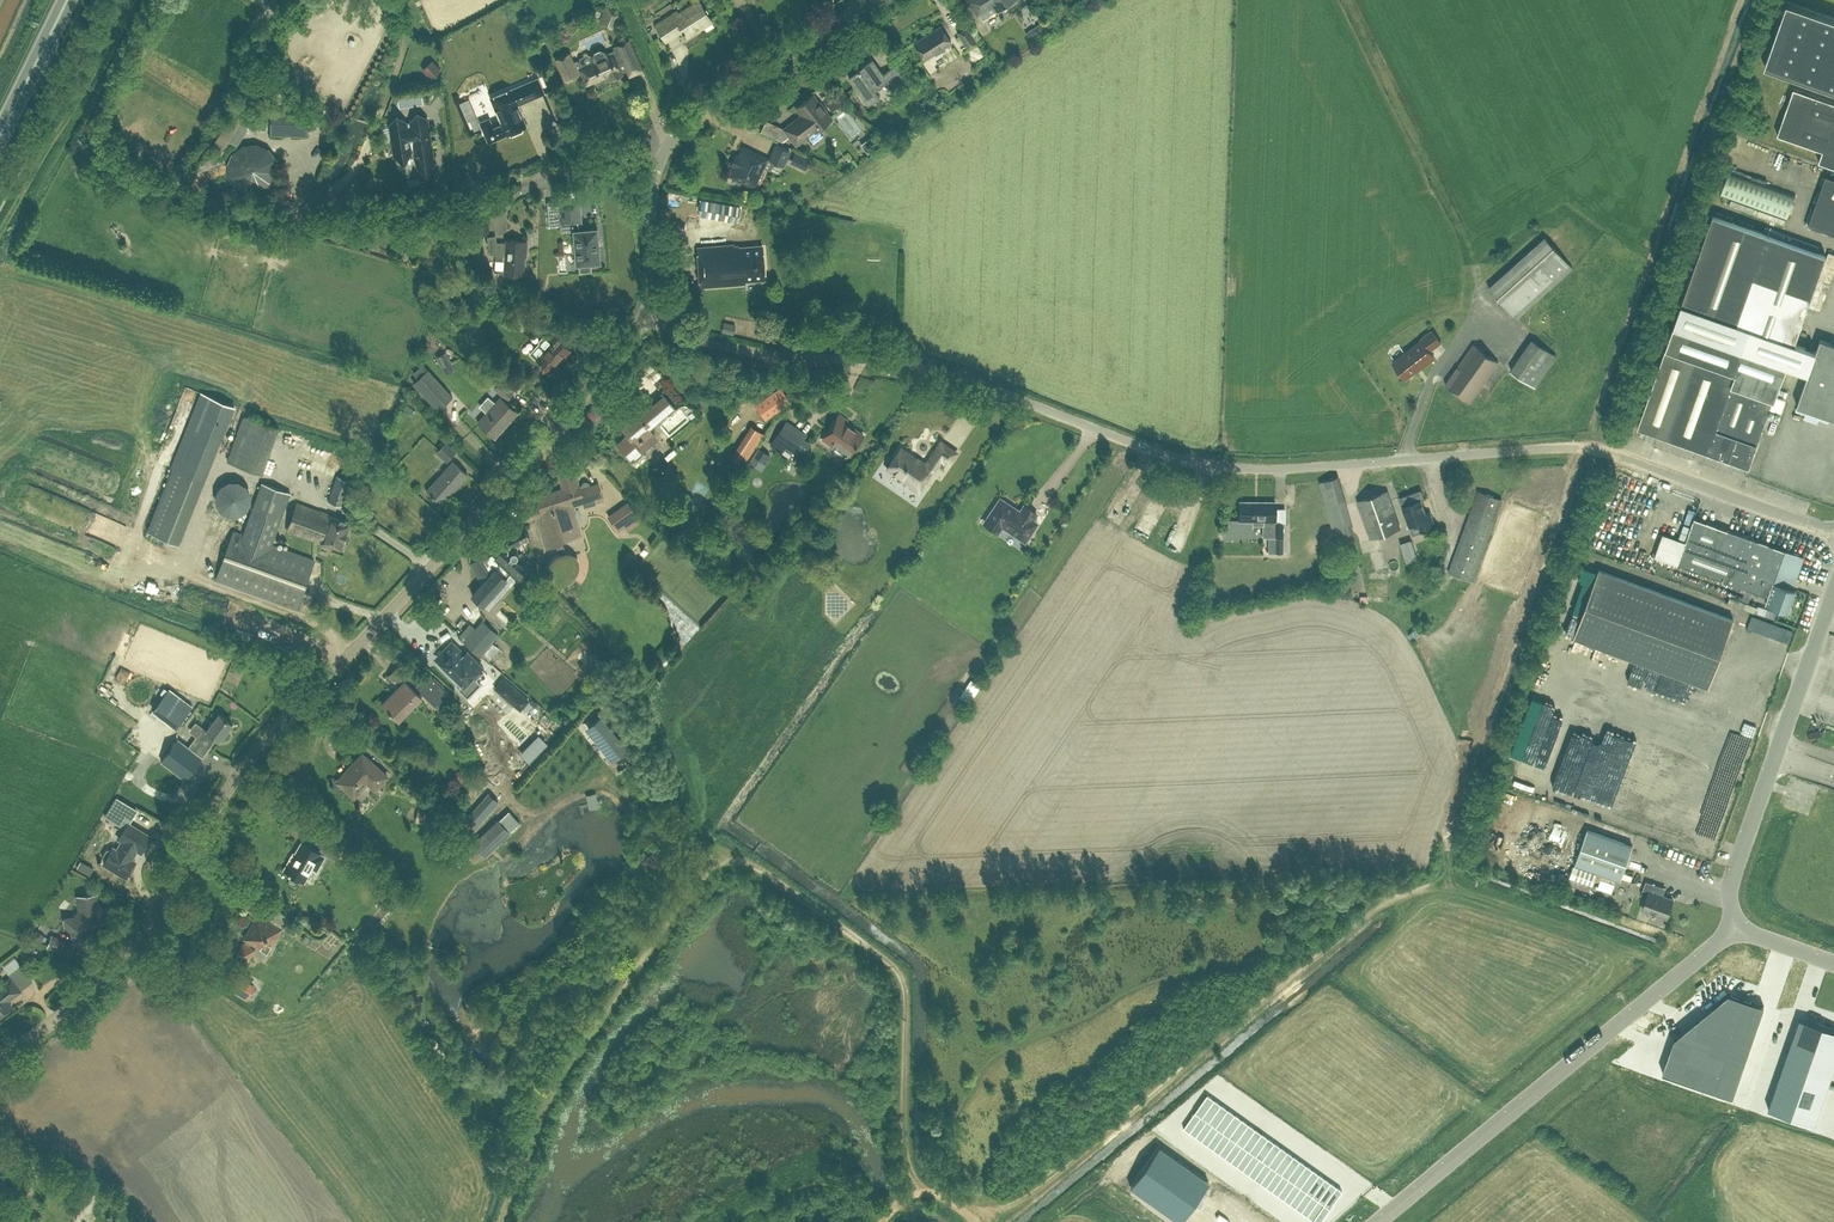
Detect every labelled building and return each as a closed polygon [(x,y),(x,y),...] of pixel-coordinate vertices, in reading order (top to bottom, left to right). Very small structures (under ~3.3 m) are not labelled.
[(977,13),(992,3),(996,10),(1002,6),(1003,7),(1006,5),(1013,0),(969,0),(977,13)] [(711,21),(698,1),(678,14),(676,11),(655,25),(665,40),(682,29),(686,36),(711,21)] [(1787,2),(1764,65),(1833,90),(1833,18),(1787,2)] [(607,5),(601,19),(612,23),(617,9),(607,5)] [(744,5),(738,8),(745,20),(750,17),(744,5)] [(950,42),(940,25),(913,42),(924,59),(950,42)] [(977,41),(967,26),(957,32),(966,48),(977,41)] [(564,81),(581,73),(586,83),(606,75),(608,80),(622,73),(617,63),(635,55),(628,39),(613,46),(613,49),(606,53),(604,50),(599,48),(593,51),(592,55),(587,54),(580,58),(579,61),(577,61),(576,60),(572,51),(554,59),(564,81)] [(881,74),(871,58),(857,68),(858,69),(848,76),(868,104),(879,97),(874,89),(886,81),(891,88),(903,80),(893,65),(881,74)] [(425,69),(434,79),(444,69),(435,59),(425,69)] [(543,92),(537,78),(510,89),(509,88),(490,97),(500,121),(483,128),(488,141),(506,133),(506,134),(525,125),(516,104),(543,93),(554,119),(566,114),(554,87),(543,92)] [(1793,88),(1777,134),(1822,150),(1818,162),(1833,167),(1833,103),(1793,88)] [(818,102),(812,94),(796,107),(801,113),(801,115),(784,128),(795,143),(805,136),(804,135),(812,128),(815,132),(830,118),(824,110),(825,109),(820,101),(818,102)] [(296,100),(283,99),(283,109),(270,109),(270,134),(307,135),(308,110),(295,109),(296,100)] [(852,139),(863,131),(845,107),(834,115),(852,139)] [(267,111),(256,109),(255,115),(250,115),(249,126),(265,128),(267,111)] [(434,162),(427,119),(409,122),(409,123),(393,125),(395,143),(396,146),(398,149),(400,151),(403,152),(406,152),(413,151),(416,165),(434,162)] [(816,141),(825,135),(820,129),(812,136),(816,141)] [(790,151),(775,144),(768,158),(783,166),(790,151)] [(767,158),(743,147),(729,175),(753,186),(757,178),(760,179),(765,168),(763,167),(767,158)] [(810,159),(795,151),(790,162),(805,169),(810,159)] [(1795,193),(1729,170),(1721,194),(1786,218),(1795,193)] [(1825,175),(1808,224),(1833,233),(1833,178),(1825,175)] [(739,204),(702,198),(699,214),(736,220),(739,204)] [(560,200),(559,201),(559,202),(560,212),(548,213),(549,225),(561,224),(562,224),(573,223),(573,229),(573,230),(576,262),(576,263),(577,263),(579,263),(580,271),(591,270),(590,262),(599,261),(600,261),(600,260),(599,249),(599,248),(598,240),(598,238),(597,228),(597,227),(596,227),(581,228),(580,222),(581,222),(581,221),(579,200),(579,199),(578,199),(560,201),(560,200)] [(1794,342),(1826,255),(1713,215),(1673,325),(1637,427),(1666,437),(1707,452),(1748,466),(1769,408),(1770,408),(1775,395),(1786,365),(1808,373),(1796,406),(1833,419),(1833,344),(1820,339),(1816,351),(1794,342)] [(494,253),(495,259),(494,271),(504,272),(504,273),(522,275),(524,250),(525,250),(526,240),(506,239),(505,249),(497,247),(495,235),(486,236),(489,253),(494,253)] [(1573,268),(1544,236),(1488,286),(1517,318),(1573,268)] [(732,245),(732,244),(697,246),(700,286),(745,283),(744,280),(764,279),(761,245),(737,246),(737,245),(732,245)] [(529,352),(535,358),(550,371),(569,349),(563,344),(571,335),(556,321),(544,335),(544,334),(539,340),(538,342),(529,352)] [(1441,342),(1431,330),(1419,339),(1420,340),(1392,362),(1405,378),(1434,356),(1429,351),(1441,342)] [(1556,357),(1530,339),(1509,368),(1535,387),(1556,357)] [(1498,362),(1473,344),(1444,384),(1470,402),(1498,362)] [(651,376),(660,369),(654,362),(645,369),(651,376)] [(453,396),(428,369),(413,382),(438,409),(453,396)] [(656,382),(665,375),(660,370),(651,377),(656,382)] [(500,384),(512,396),(520,388),(513,380),(508,384),(505,380),(500,384)] [(783,386),(758,404),(768,419),(793,401),(783,386)] [(672,402),(661,391),(637,414),(634,412),(620,426),(627,433),(617,443),(638,464),(643,459),(641,456),(646,452),(639,444),(653,431),(648,425),(672,402)] [(202,393),(147,530),(173,541),(228,403),(202,393)] [(516,411),(500,397),(478,422),(494,436),(516,411)] [(847,420),(838,414),(822,439),(831,445),(833,441),(850,453),(863,434),(845,422),(847,420)] [(277,428),(244,416),(227,461),(261,473),(277,428)] [(806,434),(786,420),(769,444),(789,458),(794,452),(800,457),(810,443),(803,438),(806,434)] [(457,450),(446,441),(435,452),(446,462),(457,450)] [(956,452),(940,441),(925,463),(918,459),(900,447),(889,462),(894,465),(892,469),(892,471),(898,475),(901,476),(911,483),(908,486),(918,493),(942,458),(948,462),(956,452)] [(771,455),(758,446),(748,460),(761,469),(771,455)] [(467,474),(452,461),(426,489),(441,503),(467,474)] [(579,489),(575,476),(573,469),(558,474),(563,488),(536,496),(539,506),(532,508),(538,527),(544,545),(555,542),(559,554),(555,558),(551,562),(549,564),(548,567),(547,569),(546,571),(546,573),(546,576),(546,578),(547,580),(547,581),(549,583),(550,584),(551,585),(553,586),(555,587),(557,587),(560,587),(562,587),(565,586),(568,584),(570,582),(572,580),(574,578),(575,577),(576,575),(577,572),(578,570),(579,567),(579,565),(579,563),(580,560),(579,558),(578,556),(577,554),(576,553),(574,552),(572,551),(571,551),(569,551),(567,551),(565,552),(561,540),(576,535),(567,505),(582,500),(584,505),(602,499),(597,483),(579,489)] [(352,480),(337,475),(328,500),(343,505),(352,480)] [(1338,475),(1319,481),(1334,537),(1350,532),(1341,497),(1343,497),(1337,476),(1338,475)] [(220,509),(226,513),(234,514),(241,513),(247,508),(250,502),(251,494),(249,488),(243,482),(237,479),(229,479),(223,483),(218,488),(216,495),(217,503),(220,509)] [(290,492),(262,482),(243,534),(233,530),(215,579),(296,608),(313,559),(272,544),(290,492)] [(1399,528),(1386,490),(1357,500),(1369,538),(1399,528)] [(1422,499),(1419,490),(1399,497),(1401,505),(1401,506),(1408,525),(1411,534),(1433,527),(1428,511),(1424,513),(1420,500),(1422,499)] [(1503,499),(1478,490),(1449,571),(1473,580),(1503,499)] [(1019,511),(1002,499),(997,506),(994,505),(987,516),(993,520),(992,523),(992,525),(997,529),(1000,528),(1001,526),(1024,541),(1037,522),(1032,519),(1036,513),(1023,505),(1019,511)] [(642,520),(629,500),(608,515),(618,530),(623,526),(627,531),(642,520)] [(1274,502),(1238,502),(1238,520),(1252,520),(1252,524),(1261,524),(1261,537),(1281,537),(1281,522),(1285,522),(1285,509),(1274,509),(1274,502)] [(350,522),(297,503),(287,530),(340,549),(350,522)] [(1677,564),(1768,596),(1765,604),(1788,612),(1796,590),(1792,588),(1803,557),(1785,550),(1694,518),(1685,541),(1663,533),(1655,555),(1677,564)] [(519,523),(518,522),(513,525),(514,526),(499,534),(497,534),(503,546),(483,557),(482,556),(470,562),(482,584),(473,593),(472,594),(482,604),(511,571),(518,577),(526,568),(523,566),(523,567),(517,562),(518,560),(514,557),(516,555),(511,547),(529,537),(521,522),(519,523)] [(1733,619),(1598,569),(1573,637),(1708,687),(1733,619)] [(438,617),(427,607),(416,619),(427,629),(438,617)] [(457,619),(462,610),(457,607),(452,617),(457,619)] [(498,634),(482,620),(464,640),(480,654),(481,652),(489,659),(499,648),(492,641),(498,634)] [(1772,630),(1794,636),(1796,627),(1774,621),(1772,630)] [(466,656),(451,642),(437,656),(450,669),(447,672),(460,685),(458,688),(467,696),(480,683),(469,672),(477,663),(468,654),(466,656)] [(413,680),(398,665),(388,676),(398,686),(382,702),(396,716),(413,699),(415,701),(423,693),(438,708),(450,696),(428,673),(413,688),(409,684),(413,680)] [(1565,670),(1544,666),(1543,674),(1569,680),(1571,668),(1566,667),(1565,670)] [(520,710),(529,699),(503,676),(494,687),(520,710)] [(192,706),(169,688),(152,710),(176,727),(192,706)] [(1541,705),(1520,774),(1596,797),(1604,769),(1621,712),(1586,702),(1579,726),(1568,723),(1571,714),(1541,705)] [(232,723),(219,713),(206,730),(206,731),(192,749),(177,738),(160,760),(185,779),(202,757),(201,756),(215,738),(219,740),(232,723)] [(601,713),(585,725),(610,756),(626,743),(601,713)] [(1631,775),(1649,734),(1639,729),(1620,770),(1631,775)] [(1687,818),(1702,765),(1688,761),(1694,741),(1672,735),(1660,778),(1643,773),(1635,802),(1661,809),(1659,815),(1672,819),(1672,817),(1677,818),(1677,815),(1687,818)] [(387,775),(362,753),(354,761),(356,763),(346,774),(344,772),(338,779),(345,785),(344,787),(353,795),(366,780),(376,788),(387,775)] [(1721,790),(1736,793),(1739,782),(1724,778),(1721,790)] [(510,791),(505,800),(512,803),(516,794),(510,791)] [(136,809),(116,797),(104,816),(124,828),(118,838),(122,840),(116,849),(112,847),(110,851),(107,849),(102,857),(105,859),(103,863),(126,877),(135,861),(131,858),(136,849),(141,852),(150,836),(128,823),(136,809)] [(428,811),(418,809),(415,821),(425,823),(428,811)] [(497,818),(471,843),(484,856),(510,832),(497,818)] [(1632,845),(1587,829),(1575,863),(1620,880),(1632,845)] [(326,836),(319,850),(335,858),(339,850),(335,848),(338,842),(326,836)] [(320,853),(301,842),(294,853),(293,852),(283,869),(303,881),(320,853)] [(1537,861),(1533,874),(1549,880),(1554,867),(1537,861)] [(85,862),(82,867),(92,872),(95,867),(85,862)] [(1596,873),(1574,865),(1570,876),(1592,885),(1596,873)] [(1660,886),(1645,881),(1640,894),(1647,897),(1642,909),(1666,918),(1673,899),(1658,894),(1660,886)] [(393,893),(384,886),(376,895),(384,903),(393,893)] [(97,904),(96,894),(83,896),(85,910),(80,911),(73,919),(69,915),(65,918),(65,924),(72,929),(72,934),(77,933),(82,938),(97,919),(102,919),(102,914),(105,911),(97,904)] [(135,913),(128,908),(124,913),(131,918),(135,913)] [(298,925),(277,908),(270,921),(292,934),(298,925)] [(281,928),(257,914),(243,938),(246,939),(244,943),(243,942),(237,953),(248,959),(254,948),(248,945),(250,942),(267,952),(281,928)] [(43,923),(36,935),(45,941),(52,929),(43,923)] [(28,951),(31,958),(38,954),(35,948),(28,951)] [(235,972),(226,987),(247,999),(256,984),(235,972)] [(11,977),(0,985),(0,1014),(11,1005),(7,1000),(20,990),(11,977)] [(1713,1005),(1707,1023),(1730,1031),(1733,1020),(1741,997),(1729,992),(1713,1005)] [(1741,997),(1733,1020),(1756,1027),(1764,1005),(1741,997)] [(1800,1016),(1788,1050),(1811,1058),(1823,1024),(1800,1016)] [(1696,1019),(1688,1042),(1722,1053),(1726,1042),(1730,1031),(1707,1023),(1696,1019)] [(1734,1026),(1730,1031),(1752,1039),(1756,1027),(1733,1020),(1734,1026)] [(1811,1058),(1833,1066),(1833,1028),(1823,1024),(1811,1058)] [(1730,1031),(1726,1042),(1748,1050),(1752,1039),(1730,1031)] [(1674,1037),(1662,1071),(1710,1087),(1714,1076),(1718,1065),(1722,1053),(1688,1042),(1674,1037)] [(1726,1042),(1722,1053),(1745,1061),(1748,1050),(1726,1042)] [(1788,1050),(1784,1062),(1807,1070),(1811,1058),(1788,1050)] [(1722,1053),(1718,1065),(1741,1073),(1745,1061),(1722,1053)] [(1807,1070),(1830,1078),(1833,1067),(1833,1066),(1811,1058),(1807,1070)] [(1784,1062),(1780,1073),(1803,1081),(1807,1070),(1784,1062)] [(1718,1065),(1714,1076),(1737,1084),(1741,1073),(1718,1065)] [(1807,1070),(1803,1081),(1826,1089),(1830,1078),(1807,1070)] [(1780,1073),(1774,1090),(1798,1098),(1803,1081),(1780,1073)] [(1714,1076),(1710,1087),(1733,1095),(1737,1084),(1714,1076)] [(1803,1081),(1798,1098),(1821,1106),(1826,1089),(1803,1081)] [(1774,1090),(1768,1107),(1791,1115),(1798,1098),(1774,1090)] [(1206,1093),(1194,1111),(1200,1115),(1201,1116),(1213,1098),(1206,1093)] [(1213,1098),(1201,1116),(1206,1119),(1207,1121),(1220,1103),(1213,1098)] [(1798,1098),(1791,1115),(1815,1123),(1821,1106),(1798,1098)] [(1220,1103),(1207,1121),(1212,1123),(1214,1125),(1215,1124),(1227,1108),(1220,1103)] [(1215,1124),(1214,1125),(1217,1128),(1221,1130),(1234,1113),(1227,1108),(1215,1124)] [(1194,1111),(1183,1126),(1189,1131),(1200,1115),(1194,1111)] [(1234,1113),(1221,1130),(1224,1132),(1228,1135),(1241,1118),(1234,1113)] [(1200,1115),(1189,1131),(1195,1135),(1206,1119),(1201,1116),(1200,1115)] [(1241,1118),(1228,1135),(1229,1136),(1235,1140),(1247,1122),(1241,1118)] [(1206,1119),(1195,1135),(1200,1139),(1212,1123),(1207,1121),(1206,1119)] [(1247,1122),(1235,1140),(1241,1144),(1242,1145),(1254,1127),(1247,1122)] [(1212,1123),(1200,1139),(1206,1143),(1217,1128),(1214,1125),(1212,1123)] [(1254,1127),(1242,1145),(1248,1149),(1261,1132),(1254,1127)] [(1217,1128),(1206,1143),(1212,1147),(1224,1132),(1221,1130),(1217,1128)] [(1224,1132),(1212,1147),(1218,1152),(1229,1136),(1228,1135),(1224,1132)] [(1261,1132),(1248,1149),(1253,1153),(1254,1154),(1267,1136),(1261,1132)] [(1229,1136),(1218,1152),(1224,1156),(1235,1140),(1229,1136)] [(1267,1136),(1254,1154),(1259,1157),(1261,1158),(1273,1141),(1267,1136)] [(1235,1140),(1224,1156),(1230,1160),(1241,1144),(1235,1140)] [(1160,1141),(1131,1181),(1181,1216),(1210,1176),(1160,1141)] [(1273,1141),(1261,1158),(1264,1161),(1267,1163),(1280,1145),(1273,1141)] [(1241,1144),(1230,1160),(1236,1164),(1247,1148),(1242,1145),(1241,1144)] [(1280,1145),(1267,1163),(1270,1165),(1274,1167),(1286,1150),(1280,1145)] [(1247,1148),(1236,1164),(1242,1168),(1253,1153),(1248,1149),(1247,1148)] [(1286,1150),(1274,1167),(1276,1169),(1280,1172),(1292,1154),(1286,1150)] [(1253,1153),(1242,1168),(1247,1172),(1259,1157),(1254,1154),(1253,1153)] [(1292,1154),(1280,1172),(1282,1173),(1286,1176),(1299,1159),(1292,1154)] [(1259,1157),(1247,1172),(1253,1177),(1264,1161),(1261,1158),(1259,1157)] [(1299,1159),(1286,1176),(1288,1178),(1293,1181),(1305,1163),(1299,1159)] [(1264,1161),(1253,1177),(1259,1181),(1270,1165),(1267,1163),(1264,1161)] [(1305,1163),(1293,1181),(1294,1182),(1299,1185),(1311,1168),(1305,1163)] [(1270,1165),(1259,1181),(1265,1185),(1276,1169),(1274,1167),(1270,1165)] [(1311,1168),(1299,1185),(1300,1186),(1306,1190),(1318,1172),(1311,1168)] [(1276,1169),(1265,1185),(1271,1189),(1282,1173),(1280,1172),(1276,1169)] [(1318,1172),(1306,1190),(1311,1194),(1324,1176),(1318,1172)] [(1282,1173),(1271,1189),(1277,1193),(1288,1178),(1286,1176),(1282,1173)] [(1324,1176),(1311,1194),(1317,1198),(1330,1181),(1324,1176)] [(1288,1178),(1277,1193),(1283,1197),(1294,1182),(1293,1181),(1288,1178)] [(1330,1181),(1317,1198),(1323,1202),(1336,1185),(1330,1181)] [(1294,1182),(1283,1197),(1289,1201),(1300,1186),(1299,1185),(1294,1182)] [(1336,1185),(1323,1202),(1329,1207),(1341,1189),(1336,1185)] [(1300,1186),(1289,1201),(1294,1206),(1306,1190),(1300,1186)] [(1306,1190),(1294,1206),(1300,1210),(1311,1194),(1306,1190)] [(1311,1194),(1300,1210),(1306,1214),(1317,1198),(1311,1194)] [(1317,1198),(1306,1214),(1312,1218),(1323,1202),(1317,1198)] [(1312,1218),(1318,1221),(1329,1207),(1323,1202),(1312,1218)]
